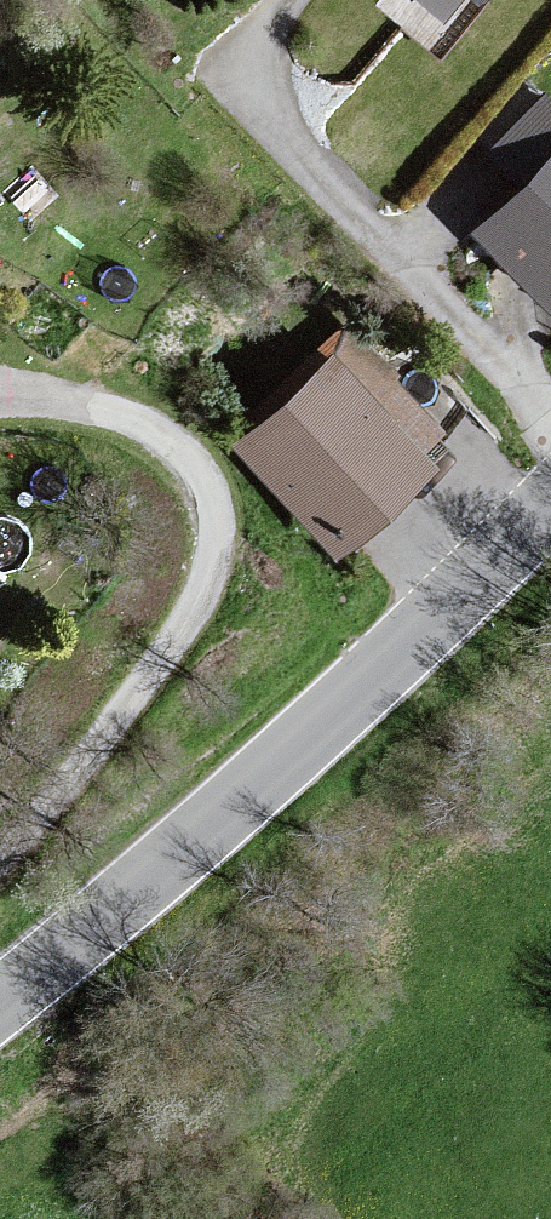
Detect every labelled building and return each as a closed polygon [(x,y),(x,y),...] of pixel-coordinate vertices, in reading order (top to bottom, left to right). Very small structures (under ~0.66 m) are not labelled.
[(444,19),(473,0),(422,0),(444,19)] [(501,150),(536,186),(487,233),(550,299),(550,102),(501,150)] [(351,334),(230,449),(343,554),(443,458),(351,334)]
